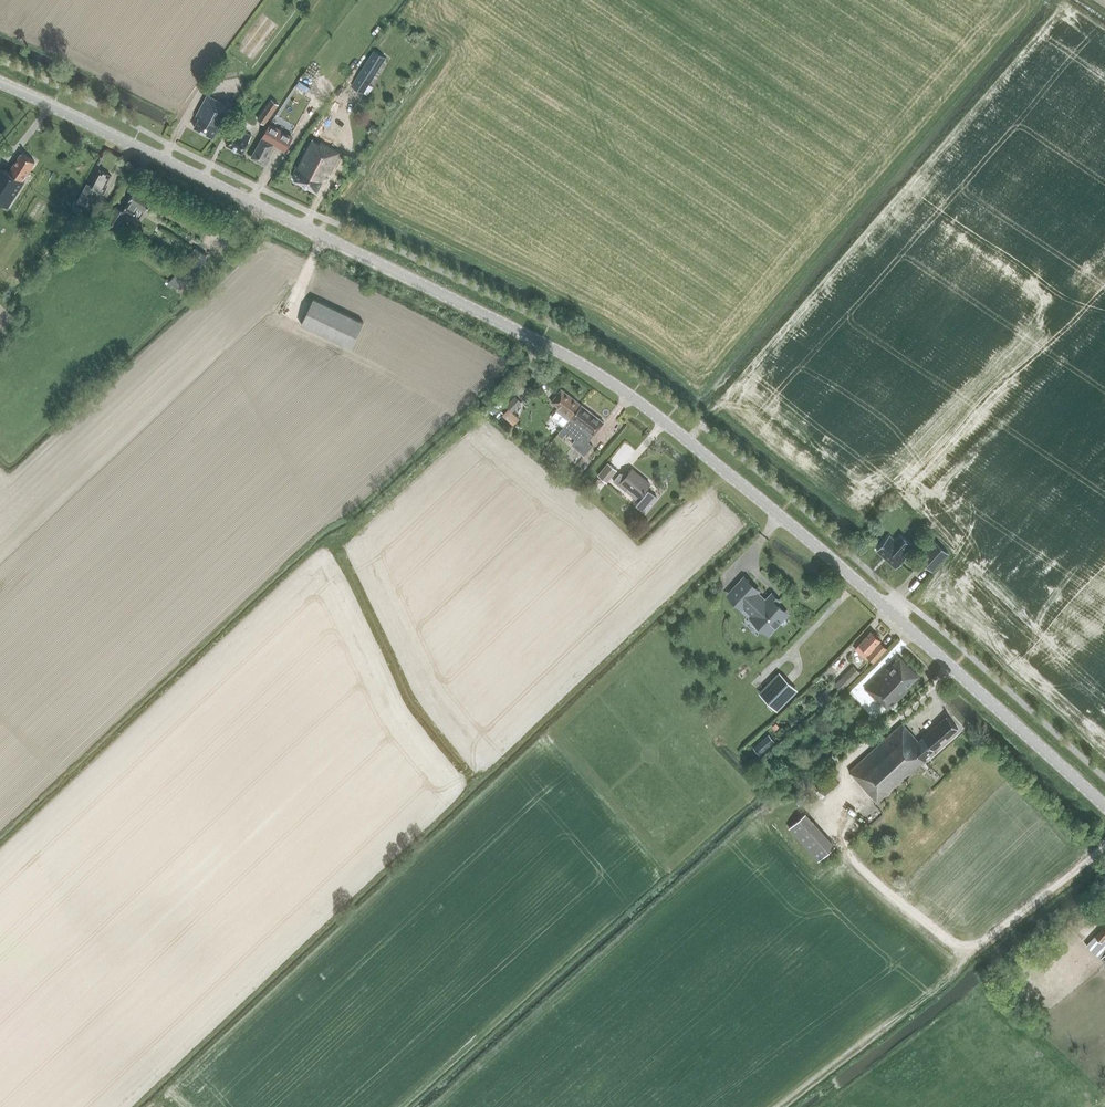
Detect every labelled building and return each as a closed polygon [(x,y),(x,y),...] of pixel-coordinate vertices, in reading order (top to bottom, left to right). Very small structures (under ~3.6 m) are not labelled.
[(363,93),(386,57),(374,50),(351,85),(363,93)] [(293,83),(276,113),(292,122),(309,92),(293,83)] [(221,128),(231,109),(224,105),(225,104),(207,95),(195,117),(199,119),(194,127),(212,137),(218,127),(221,128)] [(265,124),(279,104),(271,99),(257,119),(265,124)] [(291,137),(296,128),(275,116),(270,124),(269,124),(262,136),(251,157),(266,165),(270,158),(269,158),(276,145),(285,150),(292,137),(291,137)] [(242,153),(251,136),(235,127),(226,144),(242,153)] [(329,174),(340,152),(321,141),(320,143),(311,138),(293,172),(297,174),(294,180),(317,192),(323,178),(326,179),(328,174),(329,174)] [(35,161),(22,153),(9,172),(0,166),(0,202),(7,207),(24,182),(22,180),(35,161)] [(77,201),(85,206),(95,188),(104,193),(107,186),(105,185),(111,175),(99,169),(90,185),(87,183),(82,192),(77,201)] [(145,211),(153,199),(136,189),(128,201),(145,211)] [(96,220),(102,210),(96,206),(90,216),(86,222),(91,225),(95,219),(96,220)] [(117,227),(126,213),(116,207),(107,221),(117,227)] [(192,253),(204,260),(207,255),(195,248),(192,253)] [(301,324),(351,348),(363,322),(313,298),(301,324)] [(569,420),(581,405),(561,389),(551,402),(558,408),(556,410),(569,420)] [(522,402),(515,395),(506,405),(513,412),(522,402)] [(588,441),(594,434),(604,422),(581,405),(569,420),(558,434),(562,437),(567,431),(577,439),(572,445),(584,455),(593,445),(588,441)] [(519,419),(508,408),(501,414),(513,425),(519,419)] [(616,470),(608,463),(598,475),(606,482),(616,470)] [(646,488),(650,484),(632,469),(625,477),(620,473),(613,481),(626,491),(628,488),(643,500),(638,506),(646,513),(658,498),(646,488)] [(896,567),(909,553),(904,548),(908,544),(900,537),(896,541),(889,535),(876,550),(896,567)] [(919,558),(933,570),(948,554),(934,541),(919,558)] [(777,600),(771,595),(765,601),(756,593),(757,591),(744,578),(728,595),(742,607),(743,606),(753,615),(751,617),(763,628),(772,619),(777,624),(786,614),(775,603),(777,600)] [(886,648),(879,641),(880,640),(871,631),(859,644),(869,653),(866,655),(874,662),(886,648)] [(906,688),(918,676),(900,657),(888,669),(886,667),(865,688),(881,704),(882,703),(889,709),(908,690),(906,688)] [(840,691),(860,673),(853,666),(834,684),(840,691)] [(776,709),(795,690),(779,674),(760,693),(776,709)] [(826,691),(816,698),(822,706),(832,698),(826,691)] [(925,756),(957,728),(947,716),(918,741),(902,723),(849,771),(878,803),(927,759),(925,756)] [(860,725),(850,733),(857,742),(868,733),(860,725)] [(775,741),(768,734),(753,747),(759,754),(775,741)] [(835,845),(805,812),(788,828),(818,861),(835,845)] [(1104,925),(1086,946),(1093,951),(1099,956),(1104,948),(1104,926),(1104,925)]
